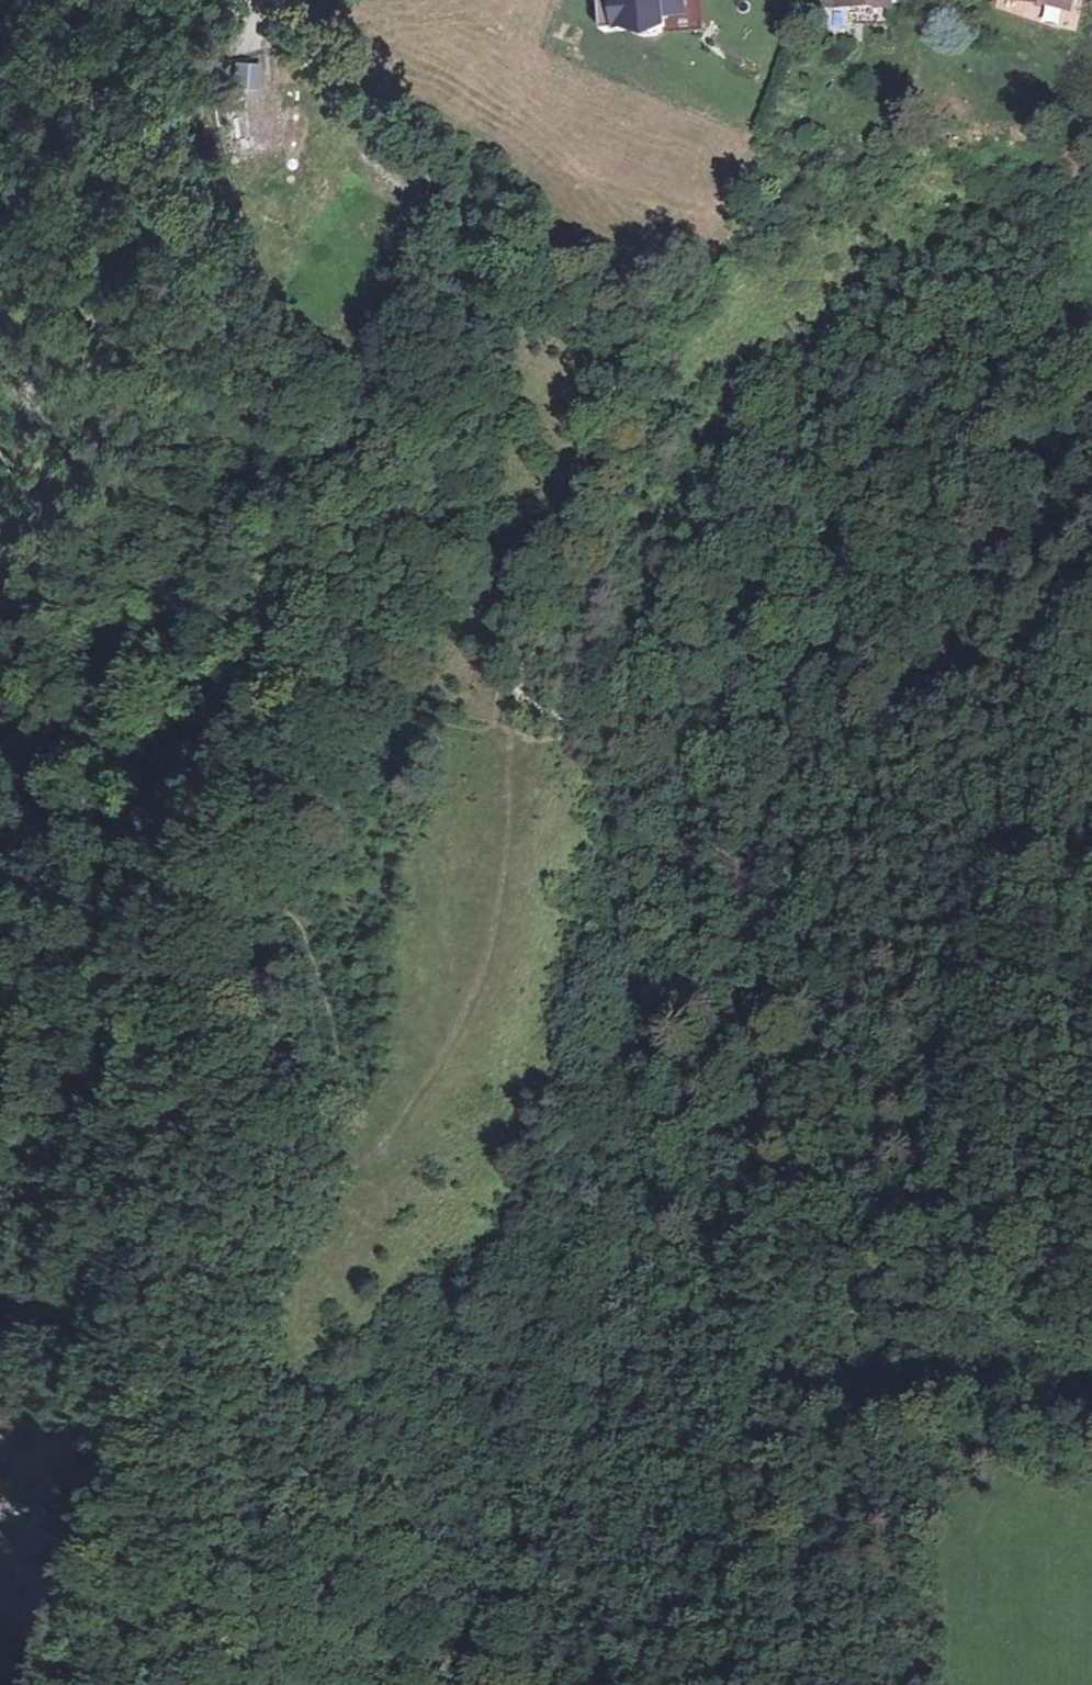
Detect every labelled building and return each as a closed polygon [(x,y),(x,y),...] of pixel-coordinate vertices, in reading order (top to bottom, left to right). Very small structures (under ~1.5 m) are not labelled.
[(681,36),(677,0),(584,0),(585,10),(593,9),(596,42),(623,39),(623,42),(635,47),(647,46),(658,39),(681,36)] [(831,15),(831,0),(817,0),(816,14),(831,15)] [(831,15),(887,16),(887,0),(831,0),(831,15)] [(996,0),(1069,13),(1071,0),(996,0)] [(659,45),(681,43),(681,36),(658,39),(659,45)] [(262,88),(262,60),(234,60),(235,88),(262,88)]
